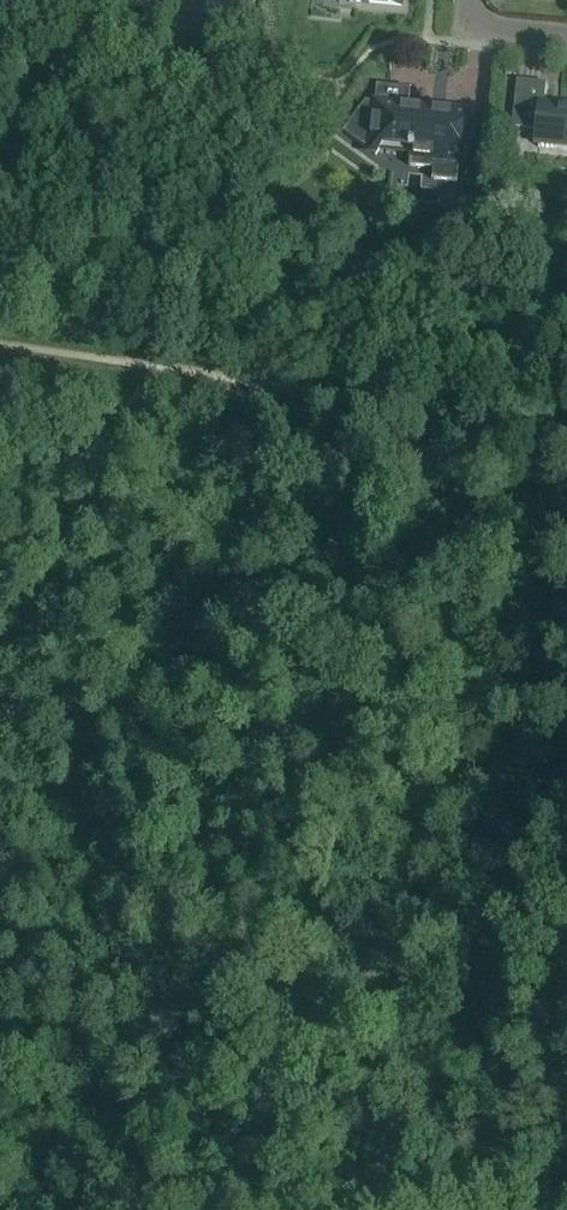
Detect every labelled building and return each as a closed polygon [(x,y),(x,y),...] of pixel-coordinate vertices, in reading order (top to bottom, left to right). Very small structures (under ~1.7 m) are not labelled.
[(511,126),(535,128),(533,147),(538,147),(566,150),(566,101),(544,98),(545,81),(516,78),(511,126)] [(480,112),(407,105),(409,88),(375,85),(374,101),(367,100),(344,132),(369,150),(368,154),(381,155),(385,149),(410,152),(408,165),(433,167),(432,179),(459,181),(461,163),(475,164),(480,112)] [(469,205),(482,194),(471,181),(458,192),(469,205)]
